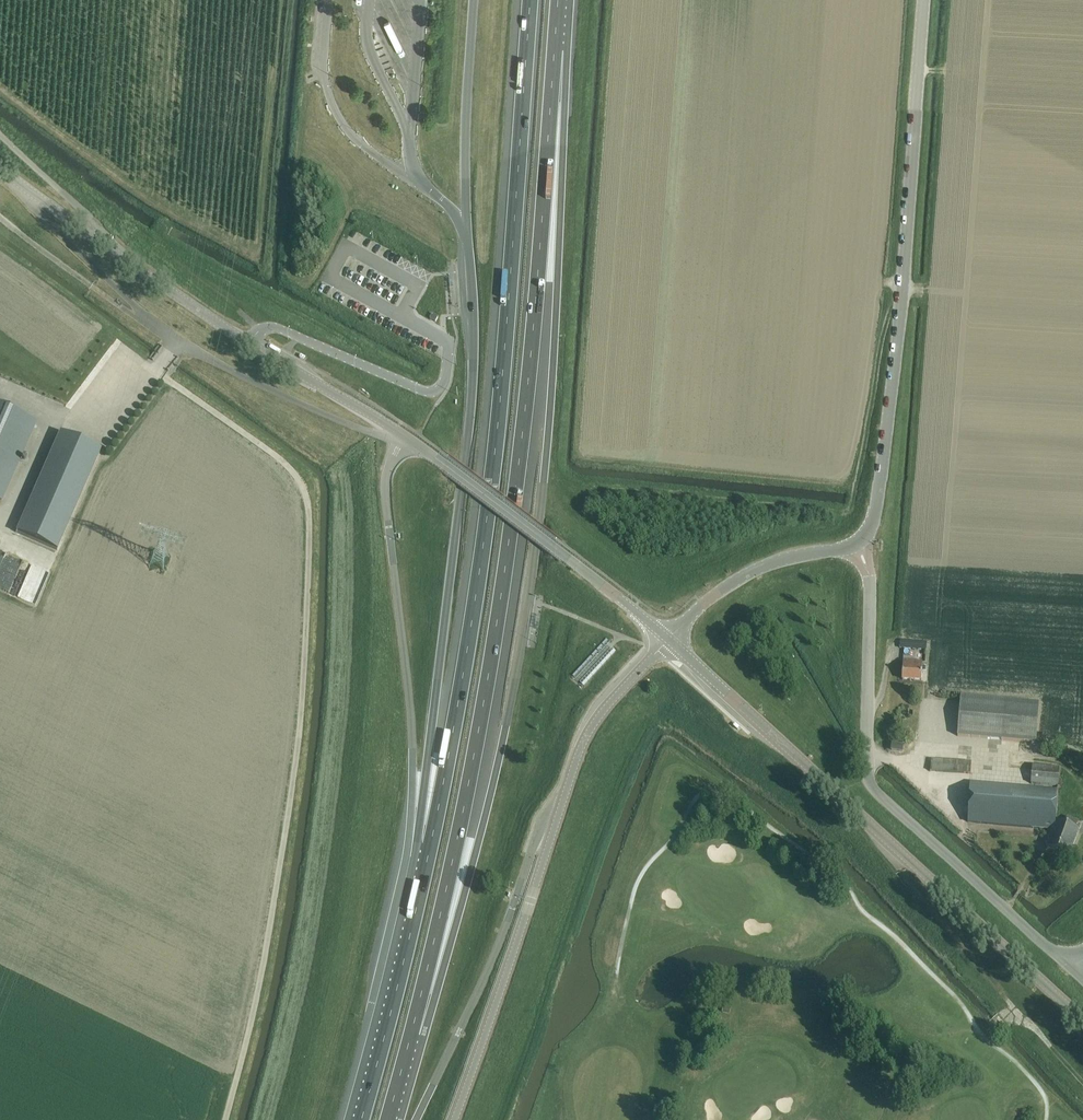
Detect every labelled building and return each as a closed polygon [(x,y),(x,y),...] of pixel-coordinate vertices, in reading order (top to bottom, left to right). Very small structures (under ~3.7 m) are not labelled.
[(432,315),(430,319),(436,323),(438,318),(432,315)] [(0,406),(0,500),(2,501),(36,422),(0,406)] [(26,511),(17,533),(33,540),(47,546),(57,550),(66,530),(66,529),(101,450),(60,433),(26,511)] [(902,681),(922,682),(922,672),(923,666),(923,663),(903,662),(902,681)] [(961,698),(958,737),(1035,743),(1039,704),(961,698)] [(971,763),(932,761),(932,772),(970,774),(971,763)] [(1032,784),(1058,785),(1059,769),(1033,768),(1032,784)] [(1079,831),(1075,830),(1078,823),(1067,818),(1065,825),(1056,822),(1057,814),(1058,788),(971,783),(969,823),(1055,830),(1047,848),(1069,857),(1079,831)]
